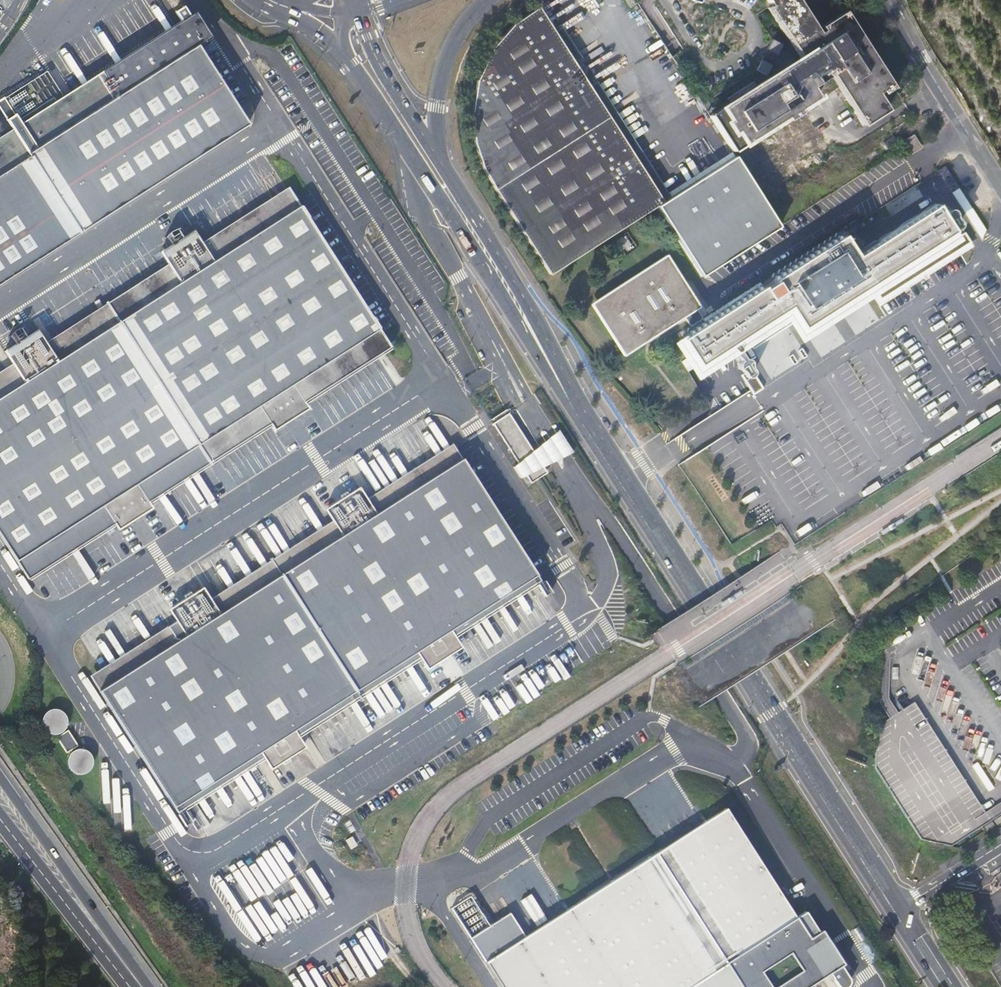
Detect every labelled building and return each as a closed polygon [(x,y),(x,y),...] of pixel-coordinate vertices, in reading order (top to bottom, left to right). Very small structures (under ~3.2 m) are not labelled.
[(732,151),(785,118),(787,121),(800,113),(798,110),(816,98),(818,101),(839,88),(863,126),(888,110),(877,93),(881,91),(883,94),(894,87),(844,11),(820,27),(823,31),(819,33),(798,0),(767,0),(771,6),(768,8),(800,57),(793,62),(788,53),(780,49),(782,45),(772,39),(770,44),(769,46),(759,65),(756,70),(766,75),(769,70),(773,71),(774,74),(756,86),(753,82),(727,98),(730,102),(709,116),(732,151)] [(248,123),(197,44),(211,35),(195,10),(188,14),(183,5),(175,11),(180,19),(185,27),(175,33),(171,25),(70,89),(75,97),(66,102),(61,95),(44,69),(0,97),(0,281),(248,123)] [(780,228),(735,157),(663,202),(539,7),(513,25),(492,49),(477,81),(472,112),(474,143),(483,167),(495,189),(550,275),(657,206),(701,278),(780,228)] [(180,19),(171,25),(175,33),(185,27),(180,19)] [(70,89),(61,95),(66,102),(75,97),(70,89)] [(889,152),(899,145),(893,135),(883,142),(889,152)] [(915,137),(909,141),(908,139),(899,145),(907,156),(915,151),(914,149),(920,145),(915,137)] [(110,311),(100,318),(66,339),(51,349),(42,336),(35,341),(30,333),(25,336),(15,342),(11,345),(16,353),(8,357),(18,370),(0,381),(0,535),(22,570),(110,514),(119,528),(152,507),(143,493),(234,434),(265,415),(269,422),(273,429),(307,407),(298,394),(333,372),(366,351),(385,338),(293,194),(274,207),(206,250),(198,237),(191,242),(186,234),(181,237),(171,244),(166,247),(171,255),(164,259),(172,272),(164,277),(115,308),(110,311)] [(766,320),(777,337),(789,329),(779,313),(788,306),(802,327),(870,283),(880,298),(959,247),(950,232),(952,231),(951,230),(942,217),(942,216),(936,206),(912,221),(903,208),(896,213),(899,218),(901,217),(906,225),(856,257),(843,236),(681,339),(698,365),(766,320)] [(951,230),(959,226),(950,212),(942,217),(951,230)] [(165,235),(171,244),(181,237),(175,228),(170,231),(165,235)] [(193,229),(186,234),(191,242),(198,237),(193,229)] [(159,252),(164,259),(171,255),(166,247),(159,252)] [(700,307),(667,255),(590,304),(623,356),(700,307)] [(111,302),(115,308),(164,277),(160,271),(111,302)] [(62,332),(66,339),(100,318),(95,310),(62,332)] [(9,333),(15,342),(25,336),(20,327),(16,327),(13,328),(11,330),(9,333)] [(37,328),(30,333),(35,341),(42,336),(37,328)] [(789,329),(777,337),(780,341),(792,333),(789,329)] [(11,345),(4,350),(8,357),(16,353),(11,345)] [(366,351),(333,372),(337,378),(370,357),(366,351)] [(741,383),(729,390),(730,392),(735,400),(750,390),(758,385),(744,361),(732,368),(741,383)] [(735,400),(730,392),(719,399),(724,407),(735,400)] [(536,456),(508,413),(493,423),(529,480),(545,470),(541,464),(543,463),(537,455),(536,456)] [(265,415),(234,434),(242,439),(269,422),(265,415)] [(349,507),(342,511),(338,504),(326,512),(332,521),(323,527),(326,531),(223,599),(219,594),(210,599),(204,590),(192,597),(197,604),(186,611),(182,604),(170,612),(176,621),(167,627),(170,631),(93,682),(174,807),(260,751),(270,766),(281,758),(277,752),(287,745),(291,752),(303,744),(294,730),(416,651),(425,666),(437,658),(433,652),(443,645),(448,652),(460,644),(450,630),(536,574),(454,448),(369,503),(360,488),(348,496),(354,504),(349,507)] [(342,511),(349,507),(354,504),(348,496),(359,488),(358,487),(347,494),(345,491),(341,494),(337,497),(339,499),(324,509),(326,512),(338,504),(342,511)] [(901,519),(880,532),(882,536),(903,522),(901,519)] [(550,592),(543,580),(537,583),(544,596),(550,592)] [(168,609),(170,612),(182,604),(186,611),(197,604),(192,597),(204,590),(202,587),(191,594),(189,592),(183,596),(185,598),(168,609)] [(738,587),(716,600),(718,604),(740,591),(738,587)] [(437,658),(425,666),(427,669),(438,661),(439,664),(446,660),(444,657),(461,646),(460,644),(448,652),(443,645),(433,652),(437,658)] [(64,713),(61,711),(57,709),(52,709),(48,711),(45,714),(43,717),(42,722),(43,726),(45,730),(48,733),(52,734),(57,734),(61,733),(64,730),(67,726),(67,722),(66,717),(64,713)] [(68,730),(57,738),(66,753),(78,745),(68,730)] [(281,758),(270,766),(271,769),(282,762),(283,764),(290,760),(288,757),(305,746),(303,744),(291,752),(287,745),(277,752),(281,758)] [(90,753),(87,750),(82,749),(78,749),(74,750),(70,753),(68,757),(68,762),(68,766),(71,770),(74,773),(78,774),(83,774),(87,772),(90,770),(92,766),(93,761),(92,757),(90,753)] [(818,932),(805,911),(796,918),(726,808),(525,936),(510,913),(489,925),(470,896),(451,908),(502,986),(803,986),(827,972),(837,986),(846,986),(848,985),(848,981),(840,967),(843,965),(822,930),(818,932)] [(184,810),(178,814),(186,826),(192,822),(184,810)] [(356,938),(344,945),(361,974),(381,962),(376,953),(382,949),(379,943),(377,944),(372,935),(362,941),(365,946),(362,948),(356,938)]
